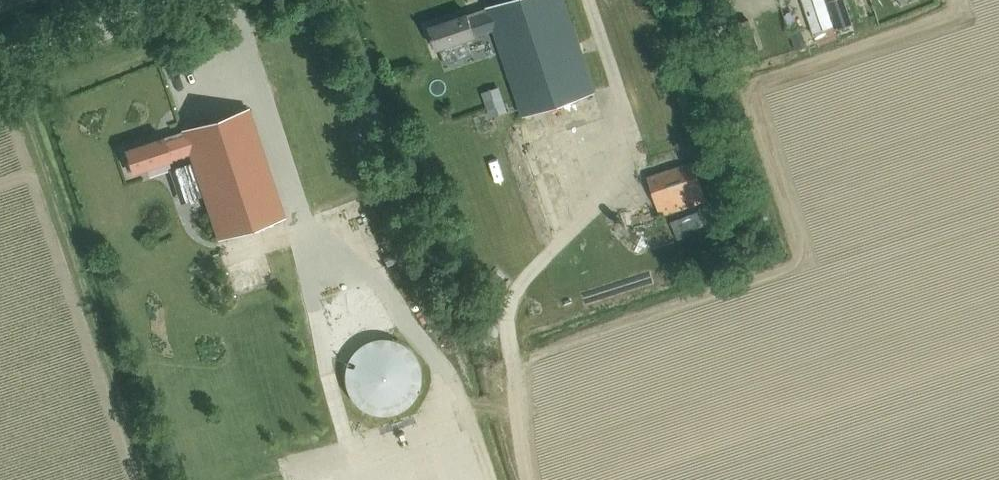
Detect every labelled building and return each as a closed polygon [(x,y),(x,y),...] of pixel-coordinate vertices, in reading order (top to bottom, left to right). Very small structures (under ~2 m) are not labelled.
[(430,28),(437,50),(476,38),(476,37),(494,30),(523,116),(594,92),(563,0),(511,0),(487,8),(487,9),(469,15),(430,28)] [(828,23),(823,0),(803,0),(808,27),(828,23)] [(830,2),(839,29),(852,24),(844,0),(834,0),(830,2)] [(164,138),(124,151),(132,173),(171,160),(189,154),(218,240),(284,218),(248,110),(182,132),(164,138)] [(660,218),(707,202),(694,162),(647,178),(660,218)] [(320,296),(323,309),(367,297),(363,284),(320,296)] [(370,296),(323,312),(333,342),(381,326),(370,296)] [(420,369),(419,365),(418,362),(417,359),(415,356),(412,353),(410,350),(407,348),(404,346),(402,344),(399,343),(396,341),(393,340),(390,340),(384,339),(380,339),(376,340),(372,341),(368,342),(364,344),(362,345),(358,348),(357,349),(355,351),(352,354),(351,357),(348,361),(347,364),(346,367),(345,369),(345,371),(345,373),(344,377),(345,380),(345,384),(346,388),(347,391),(348,394),(349,395),(351,399),(354,402),(356,405),(360,408),(363,410),(366,412),(370,414),(375,415),(378,415),(382,416),(385,416),(388,415),(390,415),(395,414),(398,413),(402,411),(405,409),(408,406),(411,403),(414,400),(416,397),(417,395),(418,393),(419,390),(420,386),(421,384),(421,381),(421,378),(421,376),(421,373),(420,369)]
